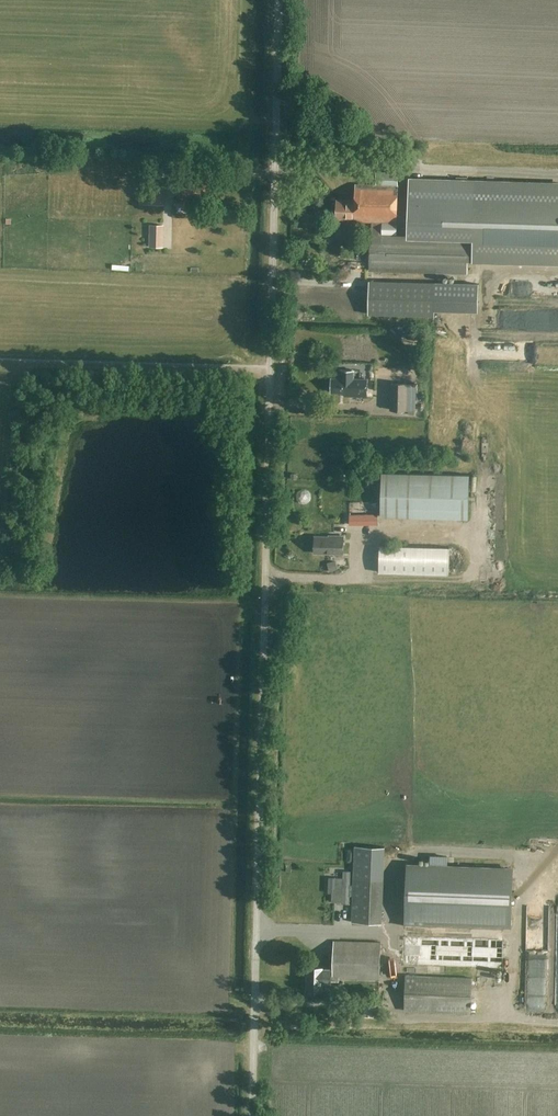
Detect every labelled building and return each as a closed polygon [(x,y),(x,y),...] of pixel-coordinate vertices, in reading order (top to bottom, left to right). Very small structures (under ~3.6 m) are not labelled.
[(398,173),(376,172),(376,185),(355,185),(355,201),(337,200),(336,219),(355,220),(354,222),(372,222),(371,235),(370,235),(369,271),(467,273),(468,247),(473,247),(472,263),(557,265),(557,182),(411,178),(410,236),(397,236),(398,173)] [(217,195),(217,179),(199,178),(175,177),(175,194),(217,195)] [(150,189),(150,205),(163,205),(163,189),(150,189)] [(162,225),(149,225),(148,247),(162,247),(162,225)] [(369,281),(368,314),(434,316),(434,303),(478,304),(479,284),(369,281)] [(354,370),(341,370),(341,379),(331,378),(330,393),(354,393),(354,388),(367,388),(367,379),(354,379),(354,370)] [(407,384),(391,383),(390,410),(407,411),(407,384)] [(469,475),(382,473),(380,517),(468,519),(469,475)] [(378,515),(350,515),(350,526),(378,525),(378,515)] [(343,536),(334,536),(334,537),(315,536),(315,553),(343,554),(343,536)] [(449,548),(380,546),(379,573),(449,574),(449,548)] [(384,847),(355,846),(352,922),(382,923),(384,847)] [(407,866),(405,924),(511,928),(513,870),(407,866)] [(329,879),(329,892),(333,892),(333,901),(342,901),(342,904),(349,904),(350,872),(349,872),(348,871),(345,870),(344,871),(343,871),(342,879),(329,879)] [(380,943),(333,942),(333,969),(322,969),(322,968),(308,967),(308,989),(321,989),(322,976),(332,977),(332,978),(379,979),(380,943)] [(472,978),(406,976),(404,1011),(470,1013),(472,978)]
